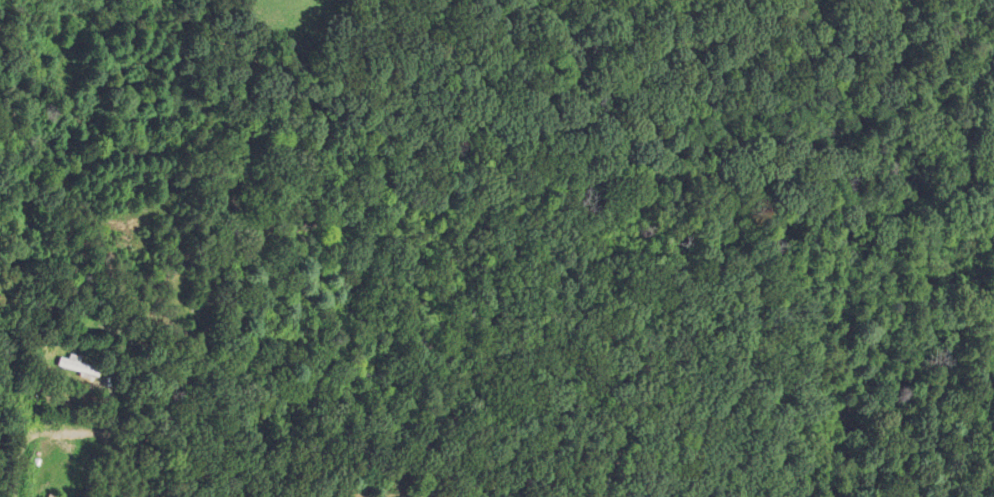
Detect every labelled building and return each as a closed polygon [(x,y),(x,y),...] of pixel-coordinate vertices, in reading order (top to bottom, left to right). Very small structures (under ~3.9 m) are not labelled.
[(65,357),(62,364),(101,381),(106,369),(74,354),(71,359),(65,357)]
